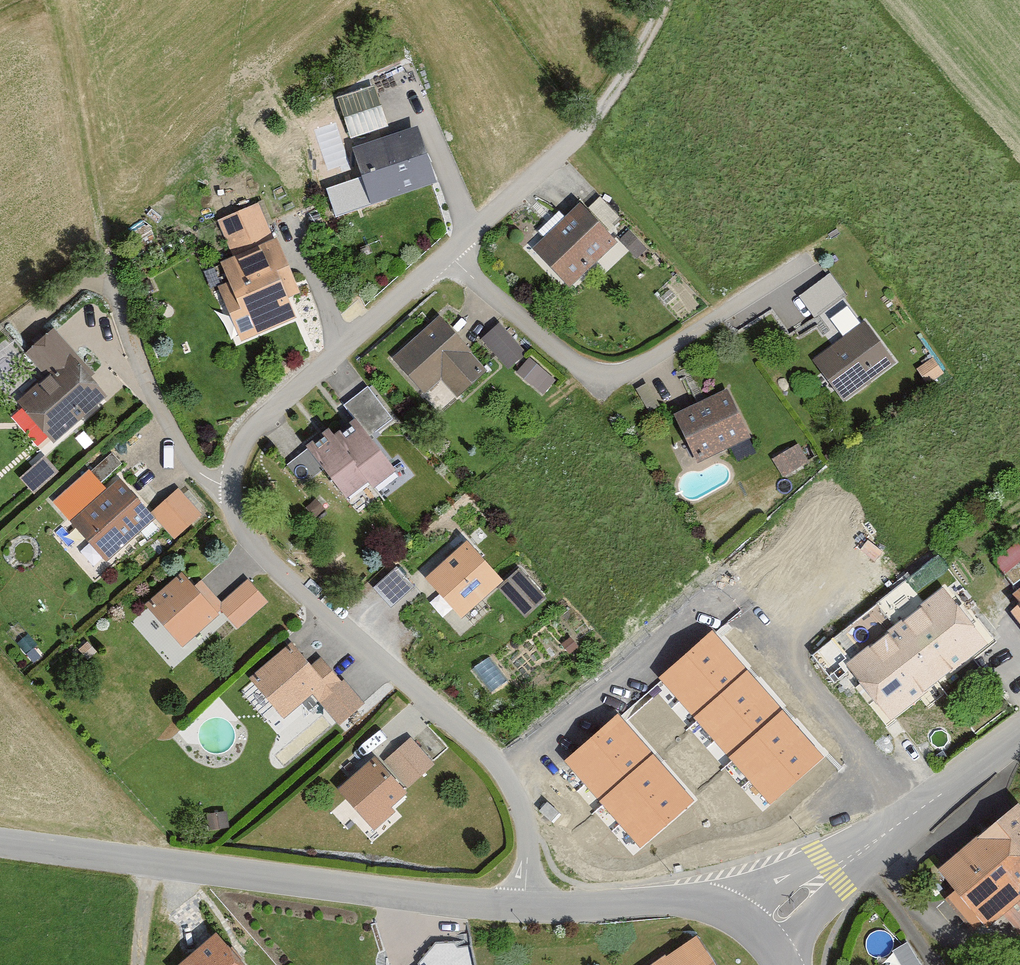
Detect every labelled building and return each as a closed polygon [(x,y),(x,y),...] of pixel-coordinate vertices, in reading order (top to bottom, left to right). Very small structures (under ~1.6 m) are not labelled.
[(373,79),(335,91),(348,133),(387,121),(373,79)] [(351,150),(366,192),(424,172),(409,129),(351,150)] [(571,208),(529,247),(564,284),(605,244),(571,208)] [(249,323),(291,307),(256,216),(213,232),(249,323)] [(816,315),(846,290),(827,268),(798,293),(816,315)] [(439,318),(391,361),(432,407),(480,363),(439,318)] [(492,323),(482,334),(531,384),(541,374),(492,323)] [(866,327),(818,360),(847,404),(896,371),(866,327)] [(15,414),(51,451),(107,396),(46,333),(23,355),(49,382),(15,414)] [(724,390),(673,411),(691,454),(742,433),(724,390)] [(353,419),(302,455),(337,504),(388,469),(353,419)] [(791,474),(801,467),(789,448),(779,455),(791,474)] [(43,451),(19,473),(34,489),(58,467),(43,451)] [(57,500),(107,556),(148,520),(97,464),(57,500)] [(175,535),(204,509),(179,482),(150,508),(175,535)] [(423,579),(462,619),(507,575),(468,535),(423,579)] [(1019,580),(1019,546),(1016,542),(994,562),(1014,585),(1019,580)] [(529,609),(546,590),(517,565),(501,584),(529,609)] [(392,596),(409,581),(395,566),(378,581),(392,596)] [(146,613),(177,646),(216,611),(185,578),(146,613)] [(255,601),(240,584),(215,605),(230,623),(255,601)] [(982,649),(936,591),(846,660),(891,719),(982,649)] [(747,669),(712,630),(659,677),(693,716),(747,669)] [(289,642),(246,679),(276,714),(307,688),(336,722),(357,704),(320,660),(311,668),(289,642)] [(782,710),(747,669),(693,716),(728,756),(782,710)] [(824,757),(782,710),(728,756),(770,804),(824,757)] [(653,753),(618,714),(564,761),(599,801),(653,753)] [(417,783),(432,768),(408,745),(393,759),(417,783)] [(694,800),(653,753),(599,801),(640,848),(694,800)] [(340,791),(374,826),(406,795),(371,760),(340,791)] [(1019,890),(1019,824),(1006,809),(934,872),(980,925),(1019,890)] [(901,964),(910,964),(918,961),(907,936),(892,943),(901,964)] [(219,938),(186,964),(242,964),(219,938)] [(706,943),(676,964),(722,964),(706,943)]
